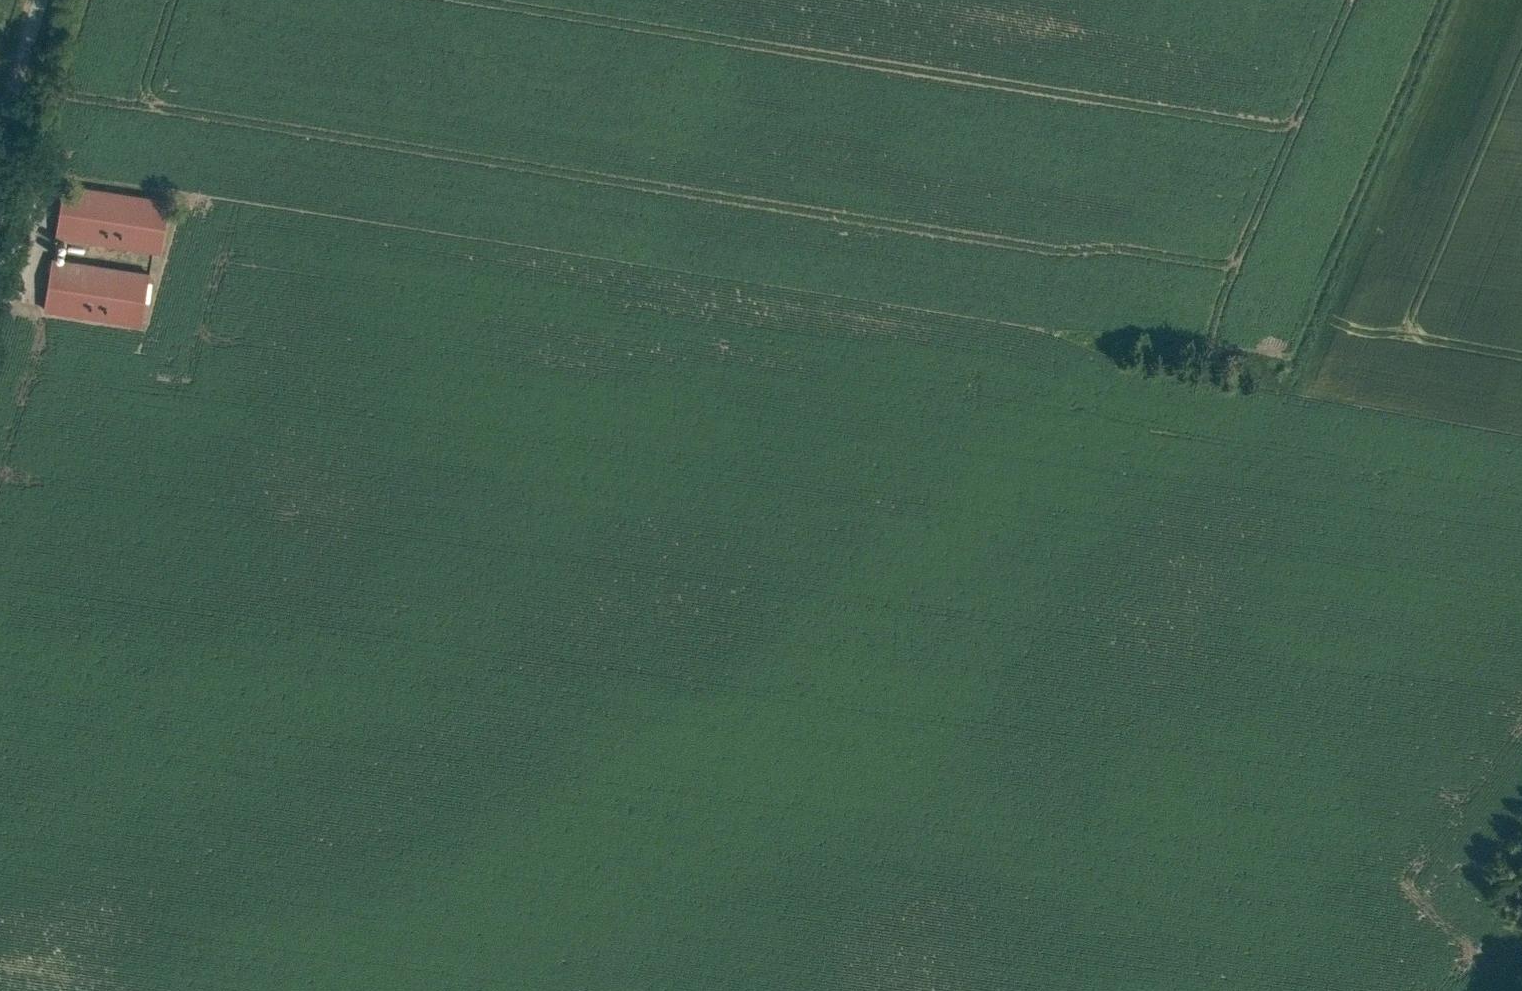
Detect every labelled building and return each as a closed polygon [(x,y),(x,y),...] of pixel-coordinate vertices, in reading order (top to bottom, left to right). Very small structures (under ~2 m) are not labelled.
[(64,176),(55,232),(161,249),(170,194),(64,176)] [(150,267),(52,252),(43,307),(142,322),(150,267)]
